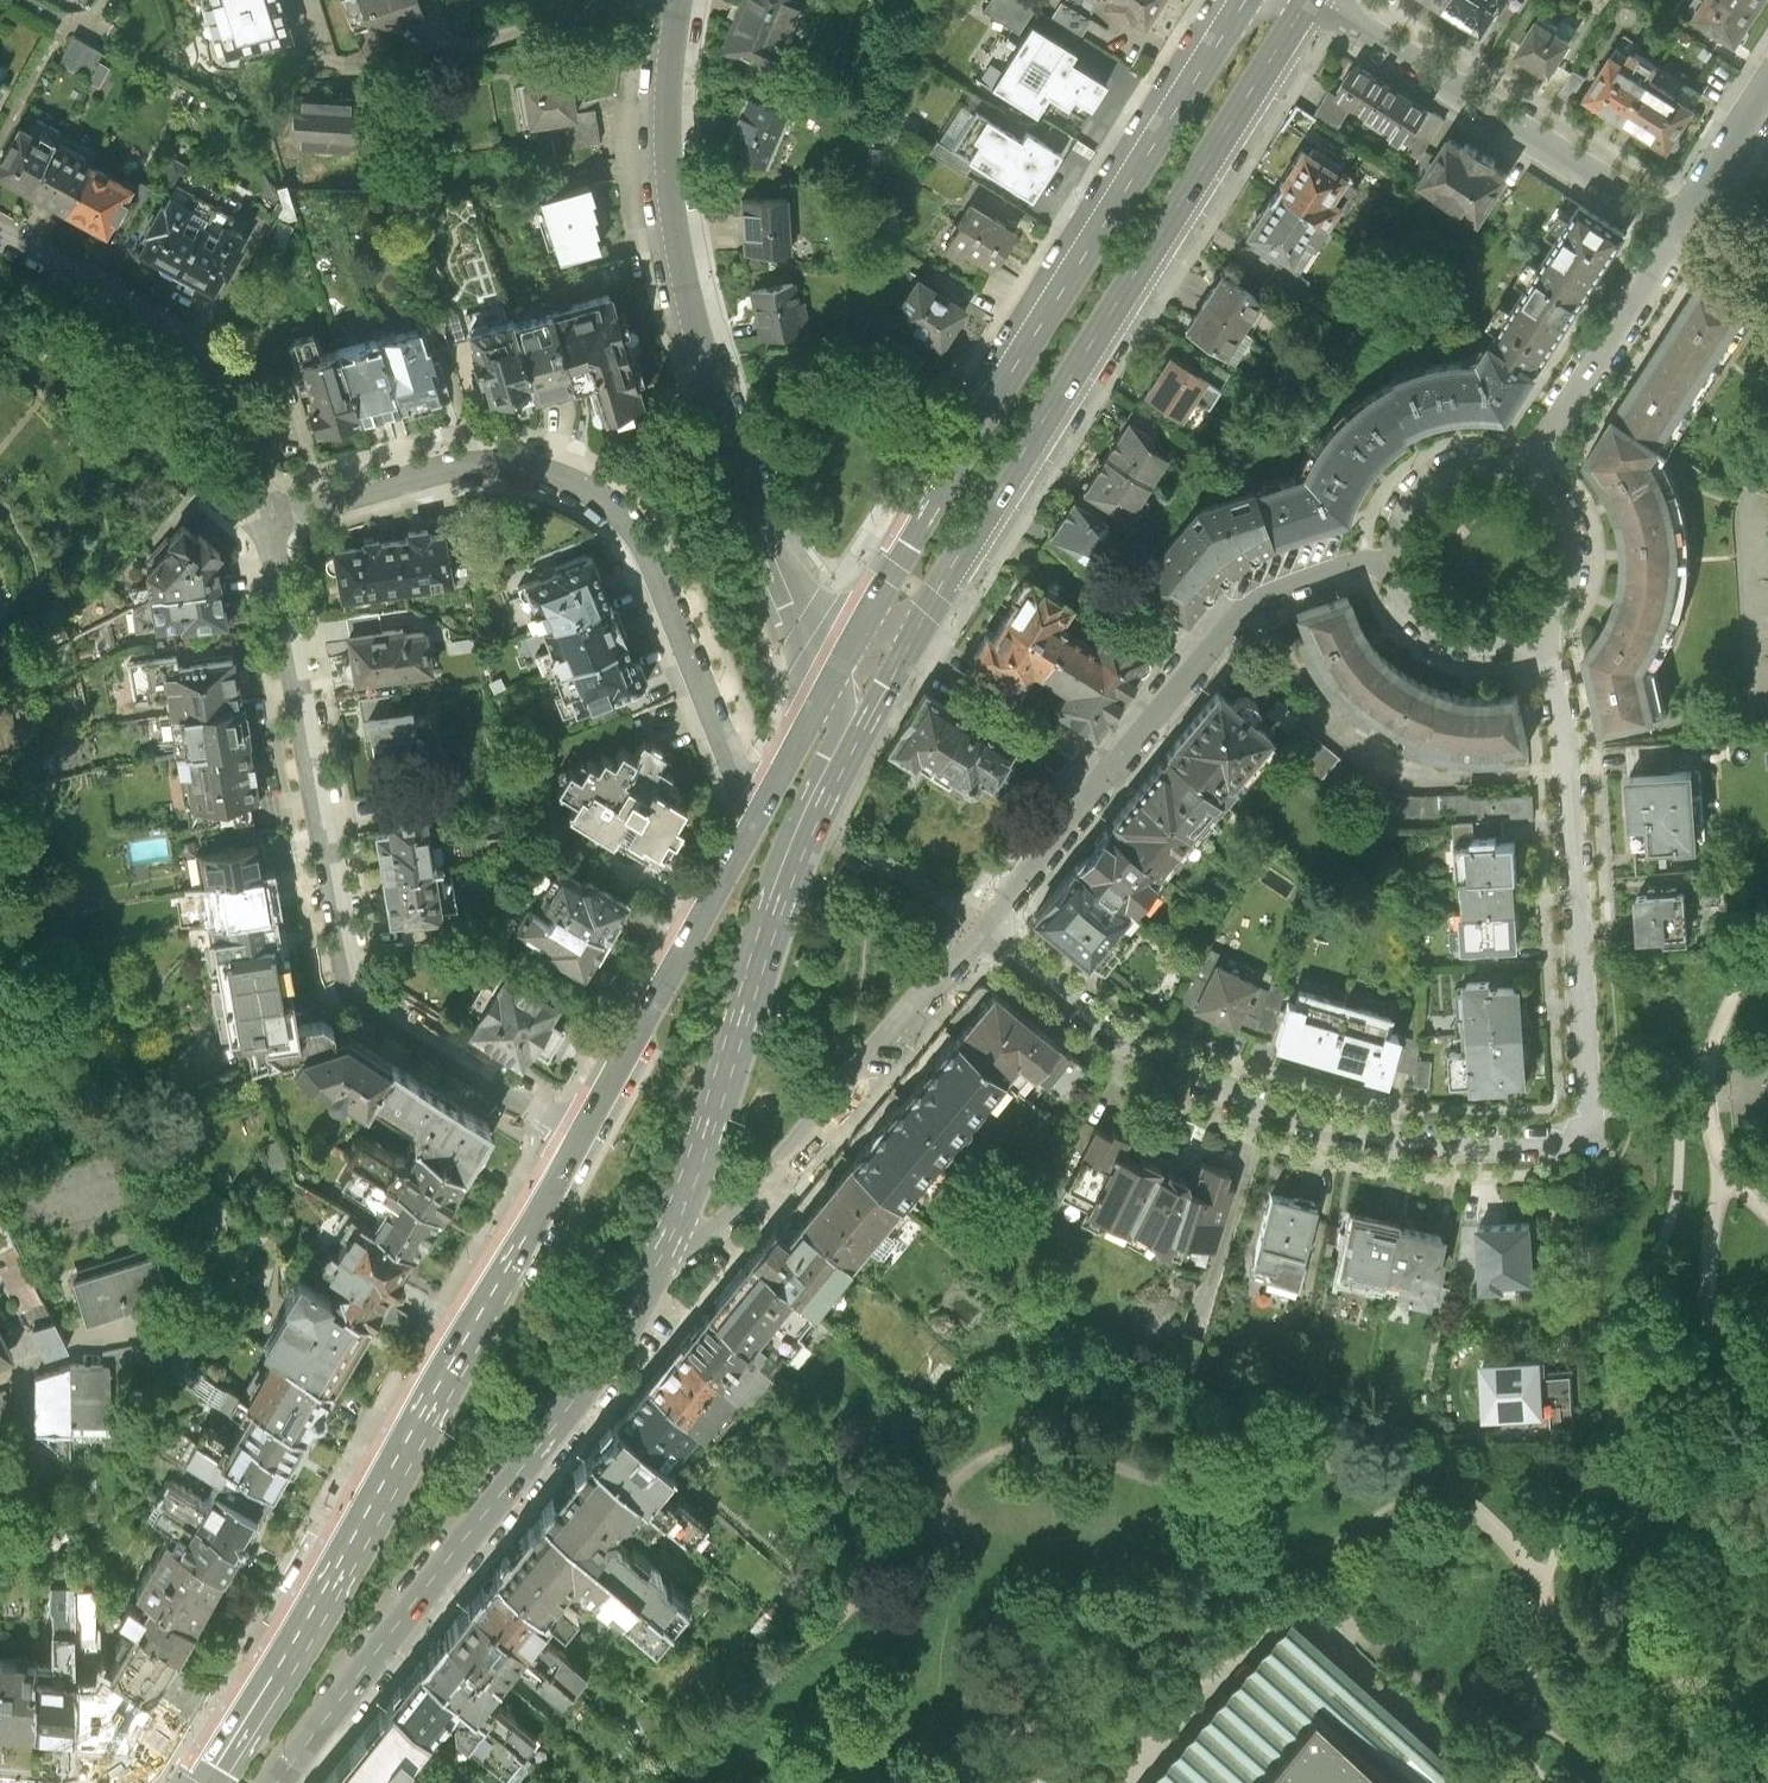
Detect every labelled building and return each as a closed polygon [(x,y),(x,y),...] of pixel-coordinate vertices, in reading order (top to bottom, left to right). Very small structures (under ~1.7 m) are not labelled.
[(225,60),(290,40),(278,0),(207,0),(225,60)] [(370,29),(358,0),(347,0),(341,2),(354,35),(370,29)] [(370,29),(373,38),(423,18),(416,0),(358,0),(370,29)] [(797,0),(743,0),(722,54),(773,74),(801,1),(797,0)] [(1019,34),(1035,9),(1021,0),(990,0),(983,12),(1019,34)] [(1145,28),(1162,0),(1099,0),(1145,28)] [(1444,6),(1481,29),(1493,11),(1495,12),(1503,0),(1447,0),(1444,6)] [(1757,8),(1744,0),(1703,0),(1693,16),(1735,43),(1757,8)] [(1762,0),(1744,0),(1757,8),(1762,0)] [(1091,20),(1060,2),(1049,19),(1080,38),(1091,20)] [(1541,17),(1518,53),(1554,75),(1576,39),(1541,17)] [(1030,24),(991,86),(1036,114),(1047,97),(1083,120),(1107,83),(1071,61),(1076,52),(1030,24)] [(1628,122),(1655,80),(1664,67),(1637,49),(1628,63),(1616,55),(1589,97),(1628,122)] [(1356,64),(1337,94),(1336,96),(1352,106),(1393,131),(1390,135),(1406,146),(1429,110),(1356,64)] [(107,70),(98,65),(88,85),(97,90),(107,70)] [(1560,93),(1572,101),(1587,78),(1575,71),(1560,93)] [(569,76),(522,84),(529,125),(564,119),(576,117),(569,76)] [(1699,108),(1655,80),(1628,122),(1672,150),(1699,108)] [(1336,131),(1352,106),(1336,96),(1337,94),(1328,89),(1312,116),(1336,131)] [(358,100),(293,98),(292,139),(357,141),(358,100)] [(747,102),(728,151),(768,167),(788,118),(747,102)] [(1445,120),(1429,110),(1406,146),(1410,148),(1409,150),(1421,158),(1425,151),(1445,120)] [(1021,140),(976,111),(951,150),(972,163),(1031,201),(1061,154),(1026,132),(1021,140)] [(595,114),(576,117),(564,119),(570,153),(601,147),(595,114)] [(24,195),(50,147),(16,128),(0,158),(0,182),(24,195)] [(1498,191),(1511,170),(1499,163),(1502,159),(1469,139),(1467,143),(1454,134),(1437,159),(1425,180),(1485,217),(1500,193),(1498,191)] [(972,163),(951,150),(936,140),(929,152),(965,175),(972,163)] [(88,166),(50,147),(24,195),(62,215),(88,166)] [(1300,150),(1274,193),(1324,224),(1337,204),(1342,207),(1356,186),(1335,172),(1339,166),(1311,148),(1307,154),(1300,150)] [(1425,180),(1437,159),(1425,151),(1421,158),(1412,172),(1425,180)] [(129,189),(88,166),(62,215),(103,237),(129,189)] [(564,194),(590,186),(592,185),(588,173),(560,182),(564,194)] [(564,194),(541,202),(561,265),(600,252),(594,236),(599,235),(594,219),(597,218),(592,203),(595,202),(590,186),(564,194)] [(1279,263),(1282,257),(1297,267),(1324,224),(1274,193),(1247,236),(1254,240),(1250,247),(1277,264),(1279,263)] [(138,256),(173,275),(199,226),(184,218),(189,208),(167,196),(161,208),(158,206),(143,235),(148,237),(138,256)] [(1760,211),(1767,216),(1767,198),(1760,211)] [(786,201),(741,204),(744,257),(789,254),(786,201)] [(1013,232),(969,204),(943,245),(959,256),(964,248),(992,265),(1013,232)] [(1584,206),(1497,341),(1539,368),(1568,323),(1597,278),(1626,233),(1584,206)] [(268,242),(285,249),(296,220),(279,213),(268,242)] [(215,235),(199,226),(173,275),(210,294),(220,275),(226,278),(241,249),(237,247),(243,236),(221,224),(215,235)] [(1307,281),(1279,263),(1277,264),(1262,287),(1291,305),(1307,281)] [(1221,275),(1203,304),(1247,332),(1258,315),(1251,311),(1258,299),(1221,275)] [(939,348),(964,307),(915,278),(891,317),(939,348)] [(751,291),(761,338),(810,327),(803,299),(799,300),(794,281),(751,291)] [(1656,716),(1645,666),(1656,648),(1666,629),(1673,610),(1677,588),(1680,567),(1681,546),(1679,523),(1675,505),(1670,488),(1663,473),(1655,457),(1664,443),(1661,441),(1746,311),(1701,281),(1672,325),(1643,368),(1614,412),(1617,414),(1595,447),(1587,459),(1602,475),(1614,498),(1617,504),(1619,509),(1623,528),(1625,548),(1625,554),(1624,560),(1623,579),(1617,602),(1615,607),(1613,612),(1602,632),(1585,654),(1594,677),(1605,727),(1656,716)] [(581,384),(588,382),(624,344),(610,300),(552,318),(574,386),(581,384)] [(436,310),(447,344),(465,338),(454,304),(436,310)] [(1247,332),(1203,304),(1185,332),(1223,356),(1230,345),(1236,349),(1247,332)] [(552,318),(533,324),(554,392),(574,386),(552,318)] [(488,401),(532,388),(514,330),(511,322),(468,335),(488,401)] [(535,398),(554,392),(533,324),(514,330),(532,388),(535,398)] [(417,329),(377,341),(398,410),(438,397),(417,329)] [(314,435),(358,422),(337,354),(318,360),(311,338),(292,344),(312,408),(306,409),(314,435)] [(1303,477),(1255,493),(1274,545),(1309,533),(1346,520),(1351,502),(1358,487),(1368,473),(1371,469),(1374,465),(1388,449),(1405,437),(1408,435),(1413,432),(1430,423),(1452,417),(1457,416),(1461,415),(1483,414),(1506,416),(1513,417),(1519,408),(1542,371),(1539,368),(1497,341),(1497,340),(1485,358),(1452,362),(1425,369),(1398,379),(1374,393),(1353,409),(1333,430),(1317,451),(1303,477)] [(377,341),(337,354),(358,422),(398,410),(377,341)] [(643,406),(624,344),(588,382),(600,419),(624,412),(643,406)] [(1207,408),(1219,390),(1170,358),(1145,395),(1179,417),(1192,398),(1207,408)] [(1122,429),(1106,454),(1151,482),(1166,457),(1147,445),(1147,440),(1145,437),(1146,435),(1129,424),(1125,431),(1122,429)] [(1135,507),(1151,482),(1106,454),(1087,484),(1089,485),(1086,491),(1103,502),(1107,495),(1115,494),(1135,507)] [(1250,557),(1274,545),(1255,493),(1198,511),(1135,587),(1183,626),(1204,600),(1209,595),(1228,574),(1239,565),(1250,557)] [(1054,527),(1043,548),(1088,576),(1093,568),(1099,572),(1106,571),(1116,556),(1104,548),(1110,539),(1106,520),(1071,499),(1054,527)] [(441,531),(442,534),(447,563),(469,559),(466,534),(465,527),(441,531)] [(168,551),(144,576),(148,600),(156,597),(216,587),(212,563),(218,557),(197,538),(194,542),(180,529),(164,547),(168,551)] [(409,540),(395,543),(403,589),(450,581),(447,563),(442,534),(428,537),(427,529),(408,533),(409,540)] [(342,599),(403,589),(395,543),(379,545),(378,542),(364,544),(365,548),(334,553),(335,558),(333,558),(331,559),(329,560),(327,562),(326,564),(326,566),(326,568),(327,570),(328,572),(329,573),(331,575),(333,575),(336,575),(338,574),(342,599)] [(537,626),(540,625),(604,598),(595,575),(598,574),(590,554),(583,553),(537,572),(539,577),(517,586),(531,621),(537,626)] [(1016,600),(1004,619),(1054,650),(1068,629),(1059,623),(1071,604),(1024,575),(1010,596),(1016,600)] [(223,627),(216,587),(156,597),(148,600),(154,633),(180,629),(180,634),(223,627)] [(557,666),(557,667),(621,640),(624,639),(610,606),(607,605),(604,598),(540,625),(549,648),(557,666)] [(1533,746),(1517,695),(1491,698),(1469,698),(1463,697),(1457,696),(1423,687),(1396,670),(1374,650),(1371,646),(1368,642),(1356,621),(1348,599),(1299,616),(1313,649),(1326,668),(1340,686),(1355,702),(1375,718),(1397,730),(1415,738),(1442,747),(1464,751),(1489,752),(1513,751),(1533,746)] [(346,618),(349,637),(382,631),(378,613),(346,618)] [(1040,671),(1054,650),(1004,619),(992,638),(986,634),(973,656),(1007,677),(1000,688),(1013,696),(1032,666),(1040,671)] [(1068,629),(1054,650),(1123,694),(1136,672),(1145,671),(1153,660),(1144,655),(1146,651),(1106,626),(1094,645),(1068,629)] [(349,637),(348,637),(352,662),(351,662),(348,663),(346,664),(345,665),(344,667),(343,669),(343,672),(344,674),(345,675),(347,677),(349,678),(351,679),(353,678),(355,678),(356,682),(431,669),(424,631),(422,630),(403,634),(402,628),(382,631),(349,637)] [(631,665),(621,640),(557,667),(567,690),(574,708),(575,710),(604,698),(611,700),(639,689),(642,682),(647,680),(639,662),(631,665)] [(549,648),(535,654),(542,672),(557,666),(549,648)] [(1109,715),(1123,694),(1054,650),(1040,671),(1066,687),(1054,707),(1094,732),(1106,713),(1109,715)] [(168,722),(240,709),(232,661),(178,670),(176,661),(128,670),(134,705),(164,700),(168,722)] [(574,708),(567,690),(555,695),(562,713),(574,708)] [(889,749),(928,773),(963,717),(924,693),(889,749)] [(1217,694),(1166,756),(1219,800),(1230,786),(1228,784),(1267,736),(1251,723),(1256,718),(1257,715),(1257,710),(1256,707),(1254,704),(1252,702),(1250,700),(1246,699),(1243,699),(1240,700),(1236,702),(1232,707),(1217,694)] [(363,722),(367,721),(367,720),(393,716),(389,695),(359,701),(363,722)] [(1285,732),(1293,723),(1297,718),(1277,701),(1265,715),(1285,732)] [(174,761),(247,749),(240,709),(168,722),(174,761)] [(417,739),(412,712),(393,716),(367,720),(367,721),(374,759),(375,759),(377,761),(378,762),(379,763),(381,764),(383,765),(389,764),(391,762),(392,761),(394,758),(394,756),(419,751),(419,750),(420,750),(422,749),(423,748),(424,746),(424,745),(424,743),(423,742),(422,740),(420,739),(419,739),(418,739),(417,739)] [(977,779),(979,776),(988,782),(1011,747),(963,717),(928,773),(947,786),(953,777),(961,782),(961,784),(967,788),(974,787),(978,781),(977,779)] [(1440,824),(1439,808),(1438,798),(1411,798),(1383,792),(1360,778),(1336,759),(1322,747),(1293,723),(1285,732),(1274,746),(1379,832),(1382,825),(1397,828),(1416,829),(1429,829),(1442,828),(1441,824),(1440,824)] [(568,812),(610,837),(616,828),(638,842),(641,837),(660,849),(669,834),(672,836),(679,823),(673,820),(683,802),(672,796),(677,787),(667,781),(671,774),(657,765),(663,753),(642,741),(633,756),(621,748),(613,761),(603,755),(596,767),(587,761),(579,775),(568,769),(557,788),(576,799),(568,812)] [(1629,750),(1630,779),(1673,777),(1672,748),(1629,750)] [(247,749),(174,761),(183,815),(187,814),(188,832),(203,830),(251,821),(247,804),(256,803),(247,749)] [(1223,803),(1219,800),(1166,756),(1135,793),(1189,837),(1197,844),(1223,814),(1218,810),(1223,803)] [(1673,777),(1630,779),(1632,827),(1651,826),(1652,852),(1699,850),(1696,776),(1673,777)] [(419,787),(391,792),(395,816),(423,811),(419,787)] [(1174,854),(1189,837),(1135,793),(1112,822),(1113,823),(1107,831),(1159,874),(1163,877),(1179,858),(1174,854)] [(1471,796),(1438,798),(1439,808),(1451,810),(1452,823),(1455,823),(1488,821),(1503,820),(1532,818),(1531,796),(1471,800),(1471,796)] [(373,833),(381,876),(440,865),(443,865),(440,844),(429,845),(423,811),(395,816),(387,818),(389,831),(373,833)] [(1488,821),(1455,823),(1457,845),(1473,844),(1472,838),(1496,836),(1504,836),(1503,820),(1488,821)] [(251,821),(203,830),(208,856),(256,848),(251,821)] [(1127,912),(1159,874),(1107,831),(1105,830),(1074,868),(1127,912)] [(1458,880),(1461,880),(1517,876),(1515,842),(1496,843),(1496,836),(1472,838),(1473,844),(1457,845),(1455,845),(1458,880)] [(200,890),(263,879),(256,848),(208,856),(194,859),(200,890)] [(444,886),(440,865),(381,876),(389,923),(440,913),(456,910),(452,885),(444,886)] [(556,907),(609,938),(629,903),(587,878),(579,880),(558,867),(540,898),(556,907)] [(1112,930),(1127,912),(1074,868),(1032,918),(1086,962),(1112,930)] [(1518,876),(1517,876),(1461,880),(1463,913),(1514,910),(1514,890),(1519,890),(1518,876)] [(211,928),(276,917),(269,879),(263,879),(200,890),(204,920),(200,921),(202,929),(211,928)] [(1687,939),(1685,897),(1638,899),(1640,941),(1687,939)] [(543,947),(588,973),(609,938),(556,907),(549,918),(528,905),(516,925),(545,942),(543,947)] [(1516,944),(1514,910),(1463,913),(1463,930),(1451,933),(1451,949),(1459,949),(1487,947),(1500,947),(1500,945),(1516,944)] [(208,959),(281,946),(276,917),(211,928),(214,944),(206,945),(208,959)] [(400,930),(403,944),(431,939),(429,925),(400,930)] [(1126,942),(1112,930),(1086,962),(1100,975),(1126,942)] [(432,957),(429,940),(403,944),(392,946),(395,963),(432,957)] [(281,946),(208,959),(211,971),(217,970),(220,987),(213,988),(217,1011),(292,1000),(290,990),(293,990),(288,962),(284,963),(281,946)] [(1488,964),(1487,947),(1459,949),(1461,966),(1488,964)] [(88,964),(75,956),(68,969),(81,976),(88,964)] [(1201,958),(1191,976),(1207,983),(1215,966),(1201,958)] [(1191,976),(1176,1001),(1233,1028),(1244,1006),(1246,1007),(1249,1002),(1250,1002),(1254,995),(1252,995),(1256,987),(1215,966),(1207,983),(1191,976)] [(481,1015),(471,1032),(524,1064),(533,1049),(546,1057),(555,1043),(564,1029),(551,1020),(560,1005),(502,970),(491,988),(483,983),(468,1007),(481,1015)] [(1463,1016),(1464,1035),(1522,1032),(1521,1021),(1528,1020),(1527,1002),(1520,1002),(1519,987),(1490,989),(1489,982),(1467,984),(1468,991),(1457,991),(1459,1016),(1463,1016)] [(1269,1043),(1284,989),(1271,985),(1268,993),(1252,1037),(1269,1043)] [(974,989),(958,1009),(970,1019),(955,1038),(1008,1083),(1015,1088),(1029,1071),(1046,1084),(1069,1056),(987,988),(980,986),(974,989)] [(1268,993),(1256,987),(1252,995),(1254,995),(1250,1002),(1249,1002),(1246,1007),(1244,1006),(1233,1028),(1252,1037),(1268,993)] [(1276,1046),(1328,1060),(1343,1005),(1299,993),(1295,1006),(1288,1004),(1276,1046)] [(292,1000),(217,1011),(222,1039),(229,1038),(230,1043),(238,1042),(239,1047),(254,1045),(259,1074),(296,1060),(334,1047),(332,1034),(320,1027),(298,1032),(292,1000)] [(1343,1005),(1328,1060),(1364,1069),(1363,1073),(1384,1078),(1390,1056),(1395,1036),(1384,1032),(1388,1017),(1343,1005)] [(942,1028),(911,1065),(924,1075),(903,1101),(951,1140),(984,1100),(990,1105),(1008,1083),(955,1038),(942,1028)] [(1522,1043),(1522,1032),(1464,1035),(1465,1050),(1453,1051),(1450,1052),(1449,1055),(1451,1085),(1473,1083),(1473,1087),(1507,1085),(1507,1080),(1525,1079),(1524,1063),(1531,1062),(1530,1042),(1522,1043)] [(1416,1040),(1395,1036),(1390,1056),(1395,1057),(1393,1069),(1412,1074),(1414,1060),(1416,1040)] [(334,1047),(296,1060),(289,1073),(328,1090),(326,1094),(327,1099),(329,1104),(334,1106),(339,1105),(342,1102),(345,1099),(365,1111),(373,1097),(392,1067),(347,1043),(334,1047)] [(1430,1062),(1414,1060),(1412,1074),(1411,1085),(1427,1088),(1430,1062)] [(414,1139),(416,1141),(462,1168),(472,1154),(478,1157),(486,1143),(480,1139),(489,1126),(392,1067),(373,1097),(417,1124),(419,1131),(414,1139)] [(949,1143),(951,1140),(903,1101),(890,1090),(863,1123),(877,1134),(852,1163),(900,1202),(902,1199),(906,1197),(911,1192),(912,1187),(914,1184),(928,1195),(949,1169),(936,1158),(939,1155),(944,1153),(948,1147),(949,1143)] [(1130,1228),(1156,1174),(1160,1168),(1141,1160),(1138,1165),(1120,1156),(1129,1139),(1112,1131),(1110,1136),(1095,1129),(1066,1188),(1091,1201),(1086,1212),(1127,1233),(1130,1228)] [(406,1156),(392,1156),(358,1135),(347,1154),(353,1157),(438,1208),(442,1210),(445,1203),(450,1203),(456,1192),(453,1185),(462,1168),(416,1141),(406,1156)] [(288,1166),(277,1141),(266,1145),(269,1153),(265,1155),(273,1172),(288,1166)] [(371,1225),(414,1250),(422,1236),(426,1238),(434,1224),(430,1222),(438,1208),(353,1157),(341,1179),(381,1203),(386,1202),(387,1208),(380,1209),(371,1225)] [(826,1168),(788,1215),(848,1265),(865,1245),(881,1258),(897,1238),(888,1231),(907,1208),(900,1202),(852,1163),(831,1188),(826,1185),(834,1175),(826,1168)] [(1164,1179),(1156,1174),(1130,1228),(1148,1237),(1154,1249),(1154,1251),(1179,1259),(1184,1243),(1214,1252),(1233,1189),(1224,1186),(1228,1173),(1202,1165),(1193,1192),(1187,1191),(1188,1189),(1186,1181),(1167,1172),(1164,1179)] [(304,1176),(297,1169),(292,1175),(300,1181),(304,1176)] [(1271,1197),(1253,1267),(1273,1273),(1276,1262),(1301,1269),(1316,1208),(1314,1207),(1315,1205),(1295,1200),(1294,1203),(1271,1197)] [(8,1261),(21,1254),(0,1214),(0,1248),(1,1248),(8,1261)] [(788,1215),(751,1259),(810,1308),(811,1309),(848,1265),(788,1215)] [(339,1292),(345,1307),(370,1322),(391,1286),(399,1285),(407,1272),(402,1269),(414,1250),(371,1225),(359,1218),(330,1267),(339,1292)] [(1364,1283),(1383,1287),(1395,1227),(1351,1218),(1338,1284),(1363,1289),(1364,1283)] [(1440,1236),(1395,1227),(1383,1287),(1382,1291),(1406,1296),(1406,1298),(1426,1302),(1429,1288),(1430,1287),(1430,1286),(1432,1286),(1433,1286),(1439,1258),(1435,1257),(1440,1236)] [(294,1228),(286,1240),(304,1252),(312,1239),(294,1228)] [(1495,1233),(1480,1234),(1483,1272),(1480,1273),(1481,1283),(1497,1282),(1497,1280),(1532,1278),(1529,1231),(1514,1232),(1514,1231),(1495,1232),(1495,1233)] [(155,1250),(72,1276),(86,1317),(168,1291),(155,1250)] [(39,1337),(45,1350),(66,1342),(53,1318),(21,1254),(8,1261),(1,1264),(32,1324),(39,1337)] [(751,1259),(706,1314),(765,1362),(779,1345),(785,1349),(800,1330),(795,1325),(810,1308),(751,1259)] [(266,1345),(277,1352),(332,1384),(370,1322),(345,1307),(339,1292),(330,1294),(300,1277),(285,1301),(290,1305),(266,1345)] [(176,1313),(160,1317),(164,1332),(174,1354),(175,1355),(185,1360),(195,1344),(185,1338),(176,1313)] [(706,1314),(681,1344),(734,1388),(743,1396),(768,1365),(765,1362),(706,1314)] [(0,1327),(0,1356),(12,1350),(0,1327)] [(164,1332),(130,1343),(130,1347),(168,1367),(175,1355),(174,1354),(164,1332)] [(97,1351),(102,1361),(107,1361),(107,1370),(130,1370),(130,1347),(130,1343),(97,1351)] [(681,1344),(647,1385),(697,1427),(701,1429),(734,1388),(681,1344)] [(248,1399),(304,1432),(314,1415),(318,1417),(326,1403),(322,1401),(332,1384),(277,1352),(248,1399)] [(1538,1359),(1485,1362),(1488,1410),(1541,1407),(1539,1373),(1538,1359)] [(69,1424),(68,1361),(36,1372),(36,1424),(69,1424)] [(102,1361),(68,1361),(69,1424),(108,1423),(107,1370),(107,1361),(102,1361)] [(1572,1371),(1539,1373),(1541,1407),(1551,1406),(1552,1421),(1575,1419),(1572,1371)] [(244,1416),(237,1427),(288,1457),(304,1432),(248,1399),(214,1378),(206,1393),(244,1416)] [(647,1385),(615,1423),(665,1465),(697,1427),(647,1385)] [(615,1423),(589,1455),(658,1511),(689,1537),(706,1517),(675,1492),(671,1497),(665,1491),(662,1495),(653,1487),(664,1474),(668,1477),(673,1472),(665,1465),(615,1423)] [(195,1438),(272,1484),(288,1457),(237,1427),(229,1440),(204,1424),(195,1438)] [(220,1474),(213,1484),(255,1510),(272,1484),(195,1438),(186,1453),(220,1474)] [(549,1504),(541,1513),(668,1619),(684,1599),(656,1575),(660,1571),(645,1559),(643,1561),(611,1535),(610,1525),(619,1514),(630,1513),(645,1526),(658,1511),(589,1455),(549,1504)] [(165,1474),(155,1492),(236,1540),(255,1510),(213,1484),(201,1503),(196,1501),(200,1495),(165,1474)] [(178,1542),(220,1567),(236,1540),(155,1492),(146,1507),(185,1530),(178,1542)] [(515,1545),(494,1570),(548,1614),(563,1627),(575,1611),(559,1598),(559,1588),(566,1579),(577,1579),(597,1595),(608,1603),(629,1619),(652,1638),(668,1619),(541,1513),(535,1521),(515,1545)] [(135,1584),(149,1593),(190,1618),(220,1567),(178,1542),(170,1538),(155,1563),(149,1560),(135,1584)] [(494,1570),(469,1600),(571,1684),(584,1669),(548,1639),(541,1638),(533,1632),(548,1614),(494,1570)] [(60,1671),(73,1672),(73,1669),(71,1588),(72,1582),(50,1583),(48,1603),(51,1608),(51,1663),(59,1663),(60,1671)] [(93,1586),(72,1587),(72,1634),(93,1633),(93,1586)] [(174,1643),(190,1618),(149,1593),(142,1604),(127,1594),(119,1608),(128,1614),(174,1643)] [(128,1614),(119,1608),(97,1594),(96,1613),(120,1627),(128,1614)] [(469,1600),(444,1631),(498,1675),(518,1651),(528,1659),(521,1670),(561,1703),(574,1687),(571,1684),(469,1600)] [(108,1661),(148,1688),(167,1656),(174,1643),(128,1614),(120,1627),(114,1639),(119,1642),(108,1661)] [(444,1631),(419,1661),(520,1744),(533,1729),(496,1698),(483,1692),(498,1675),(444,1631)] [(1160,1782),(1460,1782),(1453,1777),(1290,1636),(1160,1782)] [(0,1652),(0,1720),(33,1722),(33,1669),(34,1655),(0,1652)] [(167,1656),(148,1688),(159,1695),(184,1712),(204,1680),(167,1656)] [(73,1672),(74,1726),(83,1727),(115,1729),(123,1727),(129,1721),(148,1688),(108,1661),(103,1658),(98,1665),(96,1663),(82,1667),(82,1671),(73,1669),(73,1672)] [(389,1698),(390,1698),(426,1728),(436,1717),(452,1705),(454,1725),(502,1765),(520,1744),(419,1661),(389,1698)] [(60,1671),(33,1669),(33,1722),(74,1726),(73,1672),(60,1671)] [(183,1714),(184,1712),(159,1695),(138,1727),(135,1730),(131,1733),(127,1736),(120,1738),(111,1739),(78,1737),(75,1736),(70,1738),(69,1771),(126,1775),(130,1775),(136,1775),(140,1773),(145,1771),(148,1769),(150,1767),(155,1762),(156,1759),(158,1755),(177,1723),(183,1714)] [(380,1779),(385,1782),(398,1782),(415,1763),(404,1754),(426,1728),(390,1698),(357,1738),(320,1782),(377,1782),(380,1779)]
